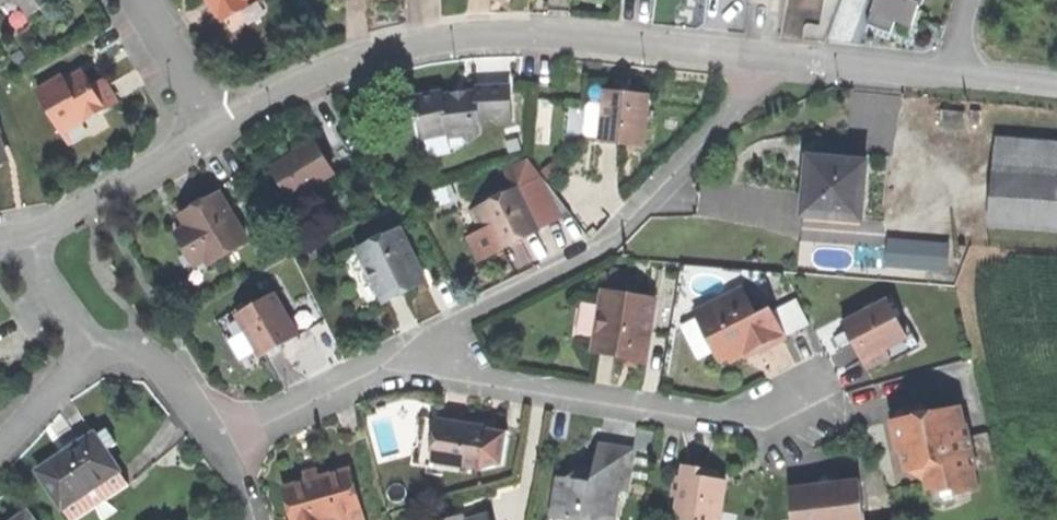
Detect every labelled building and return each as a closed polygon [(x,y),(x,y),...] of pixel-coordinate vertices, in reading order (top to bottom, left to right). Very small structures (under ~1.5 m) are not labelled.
[(29,11),(23,0),(0,0),(0,13),(6,24),(21,26),(34,18),(29,11)] [(29,11),(45,2),(45,0),(23,0),(29,11)] [(220,15),(224,13),(228,20),(249,7),(245,0),(211,0),(220,15)] [(866,19),(888,28),(894,14),(909,20),(917,0),(873,0),(866,19)] [(36,86),(59,126),(82,113),(84,117),(115,99),(104,79),(93,85),(88,77),(83,67),(60,79),(52,77),(36,86)] [(440,86),(415,94),(423,134),(448,129),(449,132),(464,129),(466,137),(476,128),(477,112),(490,112),(497,119),(509,119),(509,82),(476,81),(476,87),(463,88),(464,92),(459,93),(454,93),(453,89),(442,90),(440,86)] [(625,89),(605,87),(600,138),(643,142),(647,91),(625,89)] [(428,154),(466,137),(464,129),(449,132),(448,129),(423,134),(428,154)] [(990,164),(1056,170),(1056,141),(992,136),(990,164)] [(641,160),(643,142),(600,138),(598,156),(641,160)] [(272,165),(288,194),(332,169),(316,140),(291,154),(272,165)] [(864,156),(801,150),(799,166),(799,175),(803,175),(799,209),(858,214),(864,156)] [(507,163),(518,183),(539,226),(570,208),(527,154),(507,163)] [(990,164),(986,215),(1056,221),(1056,170),(990,164)] [(518,183),(470,206),(480,227),(491,222),(502,244),(519,236),(539,226),(518,183)] [(176,229),(187,248),(199,240),(206,253),(210,259),(246,238),(219,190),(196,203),(181,211),(186,220),(176,229)] [(400,225),(358,246),(367,265),(362,267),(368,279),(373,277),(383,297),(398,290),(425,278),(400,225)] [(883,268),(950,273),(952,241),(886,236),(883,268)] [(194,260),(206,253),(199,240),(187,248),(194,260)] [(365,306),(383,297),(373,277),(368,279),(362,267),(367,265),(358,246),(341,254),(365,306)] [(692,308),(716,357),(725,352),(727,357),(743,349),(754,344),(756,348),(784,334),(769,305),(755,312),(740,284),(692,308)] [(601,286),(592,344),(616,348),(643,352),(652,294),(601,286)] [(276,293),(238,314),(260,352),(279,342),(298,331),(276,293)] [(853,332),(847,334),(855,349),(864,366),(886,355),(882,345),(905,333),(885,295),(845,316),(853,332)] [(839,319),(847,334),(853,332),(845,316),(839,319)] [(910,331),(905,333),(882,345),(886,355),(915,340),(910,331)] [(958,403),(888,417),(895,442),(902,467),(906,467),(922,477),(923,484),(951,480),(953,490),(977,486),(973,465),(991,463),(983,430),(968,433),(966,420),(962,421),(958,403)] [(422,459),(438,461),(444,419),(428,417),(422,459)] [(463,422),(444,419),(438,461),(483,468),(489,425),(463,422)] [(104,427),(94,434),(104,449),(115,443),(104,427)] [(36,468),(58,501),(76,490),(79,494),(117,469),(104,449),(94,434),(93,432),(66,449),(36,468)] [(600,445),(596,470),(583,467),(568,477),(560,476),(554,508),(579,512),(577,519),(613,519),(618,488),(626,489),(633,450),(614,447),(600,445)] [(684,466),(682,477),(677,476),(674,495),(680,496),(677,519),(681,519),(721,519),(727,481),(718,480),(708,478),(709,470),(697,468),(684,466)] [(117,469),(79,494),(76,490),(58,501),(70,519),(71,519),(127,484),(117,469)] [(286,486),(296,519),(344,519),(342,513),(361,508),(351,469),(314,478),(286,486)] [(719,471),(709,470),(708,478),(718,480),(719,471)] [(787,484),(790,519),(860,519),(855,477),(815,481),(787,484)] [(361,508),(342,513),(344,519),(364,519),(361,508)]
